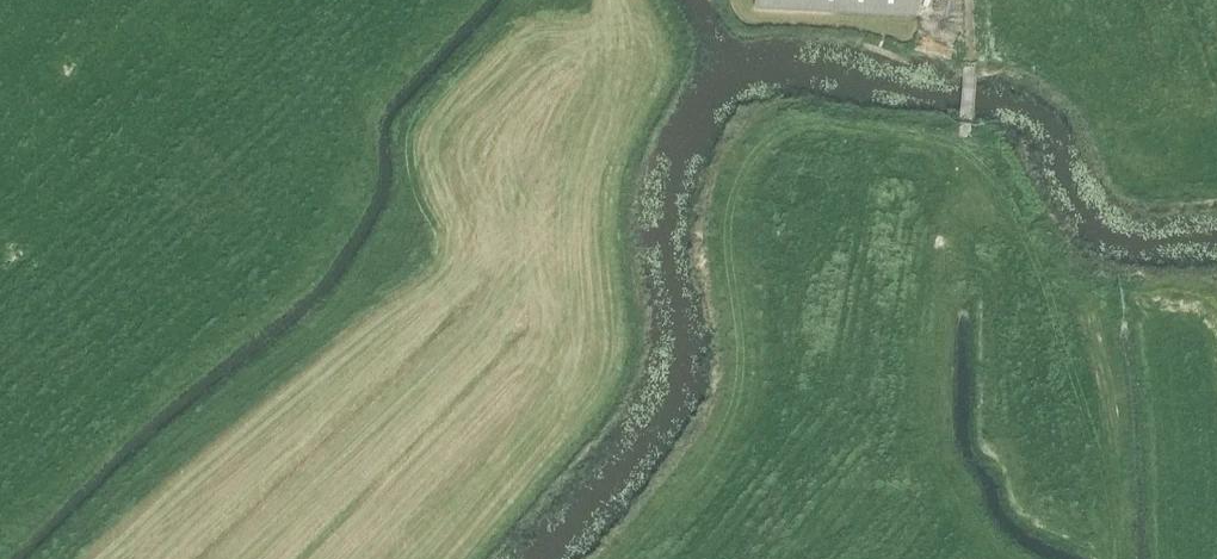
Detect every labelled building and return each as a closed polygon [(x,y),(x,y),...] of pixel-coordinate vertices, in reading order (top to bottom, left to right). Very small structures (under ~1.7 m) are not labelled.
[(757,6),(916,14),(917,0),(757,0),(757,6)]
